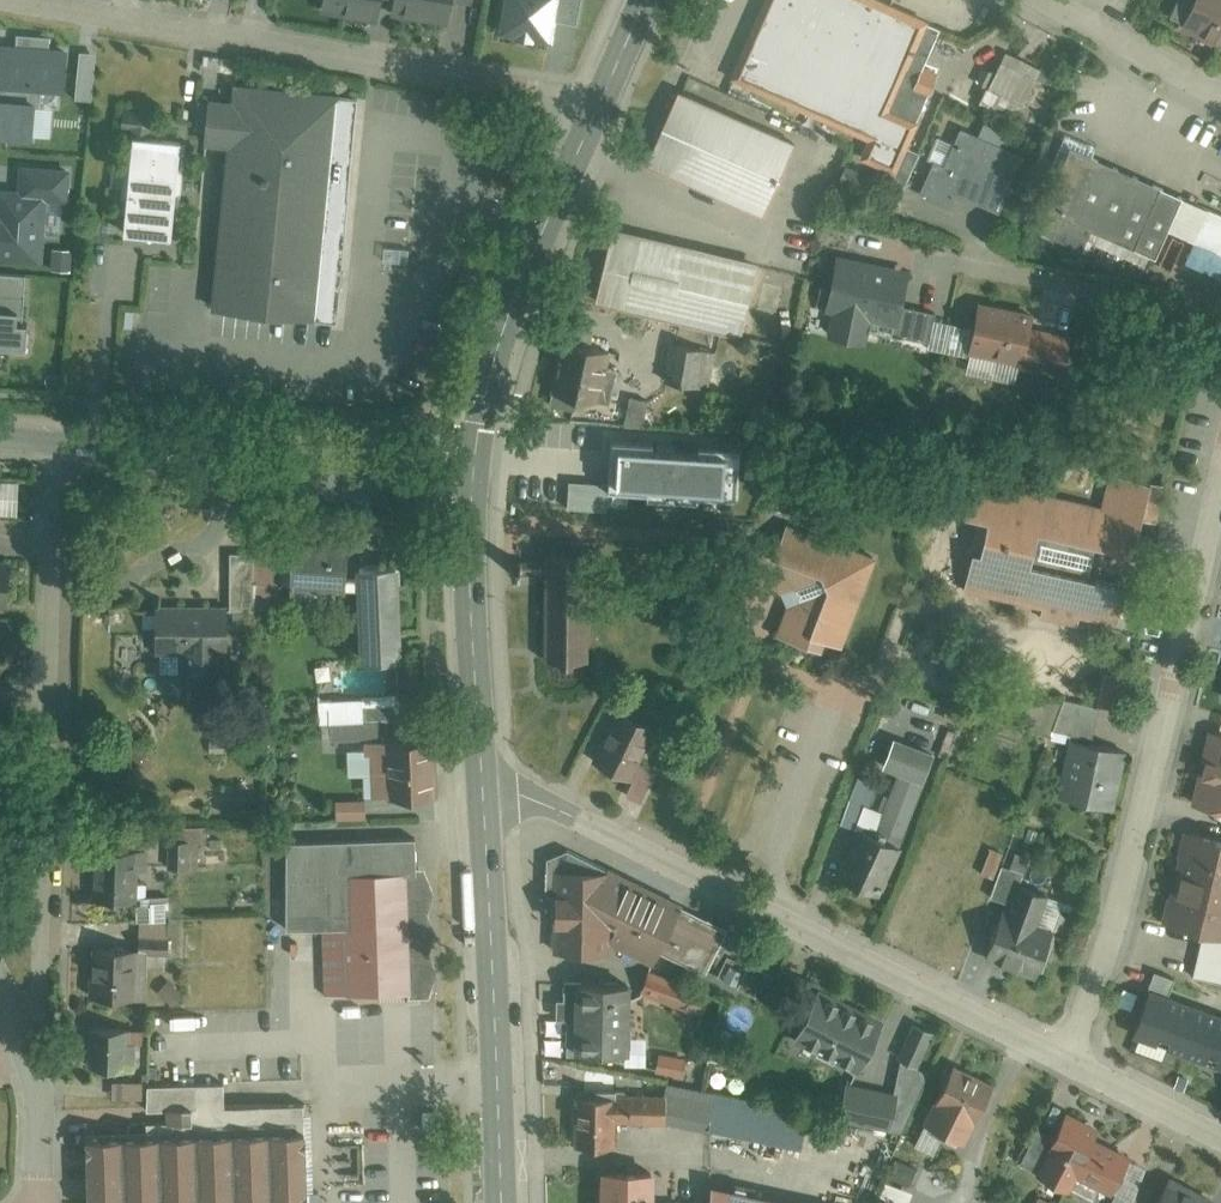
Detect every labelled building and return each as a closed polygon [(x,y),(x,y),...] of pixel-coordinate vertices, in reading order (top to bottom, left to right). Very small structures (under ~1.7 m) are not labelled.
[(304,2),(362,15),(366,0),(305,0),(304,2)] [(381,9),(436,16),(438,0),(382,0),(381,9)] [(493,41),(551,51),(556,23),(578,27),(583,0),(500,0),(493,41)] [(733,83),(870,147),(860,166),(878,174),(874,184),(904,196),(921,159),(910,154),(937,89),(923,82),(943,37),(863,0),(767,0),(745,50),(733,83)] [(1220,54),(1220,0),(1195,0),(1192,7),(1180,2),(1170,24),(1182,29),(1179,36),(1220,54)] [(207,133),(231,135),(222,219),(217,279),(214,308),(295,316),(295,317),(337,322),(349,196),(348,196),(357,98),(236,86),(234,104),(199,100),(196,129),(207,130),(207,133)] [(797,150),(677,96),(643,171),(763,225),(797,150)] [(1004,212),(1028,155),(963,128),(950,161),(937,156),(921,193),(957,208),(962,195),(1004,212)] [(1065,137),(1052,169),(1061,172),(1034,236),(1086,258),(1091,246),(1220,298),(1220,217),(1093,164),(1098,150),(1065,137)] [(132,138),(124,232),(179,237),(187,143),(132,138)] [(42,266),(45,206),(65,207),(67,172),(19,170),(17,193),(0,192),(0,264),(42,266)] [(759,270),(610,239),(595,313),(743,344),(759,270)] [(848,254),(831,337),(871,346),(876,324),(940,337),(944,315),(908,307),(916,268),(848,254)] [(0,277),(0,297),(24,298),(26,279),(0,277)] [(1049,318),(992,306),(981,360),(1063,378),(1070,346),(1044,341),(1049,318)] [(0,311),(0,354),(27,354),(28,330),(20,330),(20,312),(0,311)] [(564,345),(550,400),(601,413),(615,358),(564,345)] [(666,353),(658,388),(700,398),(708,362),(666,353)] [(629,410),(614,407),(609,432),(643,431),(648,405),(631,400),(629,410)] [(643,431),(609,432),(608,451),(589,451),(588,473),(605,474),(604,465),(640,466),(643,431)] [(541,442),(539,496),(587,498),(588,473),(589,451),(589,444),(541,442)] [(880,558),(781,524),(759,586),(791,597),(778,636),(844,659),(880,558)] [(298,584),(356,590),(360,548),(302,542),(298,584)] [(288,554),(230,550),(226,606),(256,608),(257,588),(285,590),(288,554)] [(542,565),(521,564),(521,579),(543,579),(542,667),(589,667),(590,560),(542,559),(542,565)] [(20,602),(21,567),(0,567),(0,601),(20,602)] [(371,659),(412,657),(407,568),(366,569),(371,659)] [(229,610),(158,609),(157,651),(185,652),(185,679),(228,680),(229,610)] [(1122,682),(1104,678),(1096,713),(1114,717),(1122,682)] [(1100,716),(1060,706),(1051,744),(1073,749),(1075,742),(1092,747),(1100,716)] [(618,708),(592,762),(637,783),(631,795),(642,800),(656,771),(644,765),(661,728),(618,708)] [(1197,804),(1220,809),(1220,733),(1214,732),(1197,804)] [(373,798),(440,795),(437,737),(371,741),(373,798)] [(1073,749),(1062,797),(1117,810),(1130,756),(1092,747),(1075,742),(1073,749)] [(855,831),(901,849),(936,757),(895,743),(884,775),(896,780),(883,816),(863,809),(855,831)] [(855,831),(837,877),(883,895),(901,849),(855,831)] [(1190,832),(1168,924),(1202,933),(1220,937),(1220,839),(1190,832)] [(421,838),(287,845),(291,930),(318,929),(322,1000),(423,996),(435,994),(450,973),(434,954),(448,934),(437,914),(446,892),(433,874),(423,871),(421,838)] [(168,845),(168,870),(189,870),(189,845),(168,845)] [(138,851),(98,852),(99,903),(169,901),(169,884),(139,884),(138,851)] [(1002,858),(990,854),(981,879),(994,883),(1002,858)] [(553,935),(553,961),(597,962),(596,950),(609,948),(654,971),(660,958),(707,982),(729,930),(566,858),(547,865),(546,901),(554,904),(553,935)] [(1003,872),(993,902),(1008,907),(1015,883),(1021,885),(1028,863),(1015,859),(1010,874),(1003,872)] [(1000,928),(987,964),(1039,981),(1052,943),(1033,936),(1046,897),(1018,887),(1003,929),(1000,928)] [(1202,933),(1192,976),(1220,982),(1220,937),(1202,933)] [(94,952),(93,1001),(148,1003),(149,955),(172,955),(173,938),(143,937),(142,953),(94,952)] [(648,976),(641,997),(701,1018),(708,998),(648,976)] [(1135,1026),(1220,1070),(1220,1016),(1157,983),(1135,1026)] [(629,991),(565,992),(565,1010),(558,1010),(558,1019),(558,1028),(566,1028),(566,1063),(628,1062),(628,1072),(647,1072),(646,1043),(630,1043),(629,991)] [(819,991),(795,1036),(858,1068),(881,1023),(819,991)] [(932,1040),(914,1033),(900,1068),(919,1075),(932,1040)] [(89,1071),(131,1071),(131,1035),(89,1035),(89,1071)] [(686,1064),(658,1059),(654,1075),(682,1081),(686,1064)] [(948,1072),(925,1126),(966,1144),(989,1090),(948,1072)] [(146,1123),(147,1135),(85,1138),(88,1202),(306,1202),(303,1105),(224,1108),(224,1082),(147,1085),(148,1109),(168,1108),(169,1123),(146,1123)] [(676,1091),(673,1099),(674,1123),(802,1153),(808,1120),(676,1091)] [(896,1103),(852,1095),(846,1127),(890,1135),(896,1103)] [(673,1099),(571,1101),(571,1150),(618,1150),(618,1124),(674,1123),(673,1099)] [(1057,1144),(1040,1181),(1079,1198),(1084,1185),(1114,1198),(1129,1160),(1102,1149),(1109,1132),(1069,1115),(1057,1144)] [(1021,1173),(1040,1181),(1057,1144),(1038,1135),(1021,1173)] [(603,1174),(602,1202),(652,1202),(652,1175),(603,1174)] [(1164,1185),(1156,1202),(1203,1202),(1164,1185)] [(710,1191),(709,1202),(767,1202),(710,1191)]
